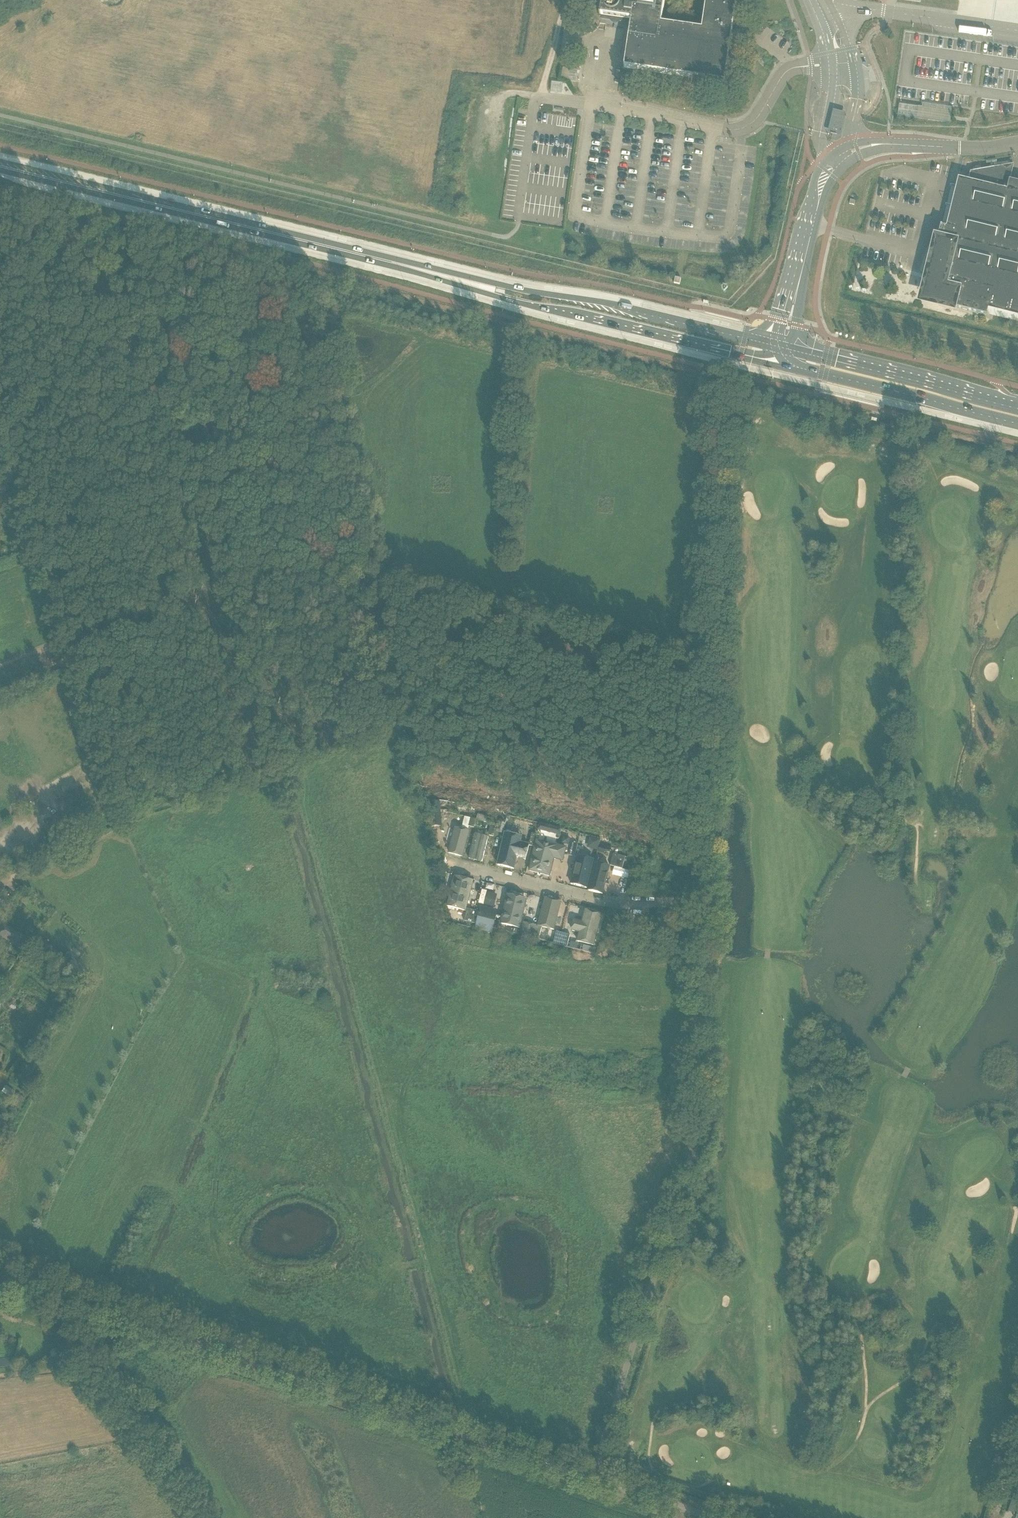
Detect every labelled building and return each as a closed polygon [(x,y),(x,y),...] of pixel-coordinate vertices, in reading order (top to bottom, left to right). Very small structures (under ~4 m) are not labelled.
[(624,68),(725,83),(737,0),(706,0),(702,30),(661,24),(665,0),(601,0),(599,15),(613,17),(615,20),(617,18),(631,20),(624,68)] [(832,132),(836,133),(838,131),(839,128),(840,128),(842,119),(833,117),(831,126),(832,127),(832,130),(832,132)] [(938,235),(926,284),(923,283),(926,290),(930,296),(936,301),(942,305),(949,307),(957,308),(986,315),(987,310),(1017,317),(1017,193),(998,188),(1003,167),(1014,165),(1014,164),(970,172),(968,181),(958,178),(946,227),(941,226),(942,226),(941,226),(938,235)] [(478,814),(476,820),(486,822),(488,816),(478,814)] [(465,817),(462,828),(468,830),(469,826),(471,818),(465,817)] [(498,822),(496,832),(503,834),(505,823),(498,822)] [(493,836),(496,824),(491,823),(488,835),(493,836)] [(539,824),(537,830),(560,836),(561,829),(539,824)] [(455,827),(448,853),(463,857),(470,831),(455,827)] [(526,860),(530,845),(521,843),(522,837),(504,833),(497,866),(514,870),(517,858),(526,860)] [(534,846),(537,835),(532,833),(529,844),(534,846)] [(475,834),(469,859),(482,862),(488,837),(475,834)] [(536,840),(528,871),(550,877),(555,860),(563,862),(567,847),(536,840)] [(578,845),(573,843),(569,856),(575,857),(578,845)] [(622,869),(626,857),(619,855),(615,854),(613,854),(610,866),(622,869)] [(577,856),(570,884),(587,889),(594,860),(577,856)] [(603,894),(610,866),(595,863),(588,891),(603,894)] [(474,881),(454,876),(447,907),(466,912),(467,909),(474,881)] [(487,892),(484,904),(492,907),(495,894),(487,892)] [(507,895),(500,924),(520,929),(527,900),(507,895)] [(545,898),(538,926),(554,930),(562,902),(545,898)] [(475,911),(467,909),(466,912),(464,921),(468,922),(472,923),(475,911)] [(594,946),(603,914),(585,909),(582,921),(574,919),(571,931),(578,933),(576,942),(594,946)] [(475,911),(472,923),(475,924),(476,924),(475,929),(492,934),(493,928),(498,929),(501,917),(496,916),(479,912),(475,911)] [(645,931),(649,915),(635,911),(631,927),(645,931)] [(18,949),(25,937),(2,923),(0,926),(0,938),(18,949)] [(514,929),(513,933),(521,935),(533,938),(536,926),(524,923),(522,931),(514,929)] [(536,926),(533,938),(539,940),(542,928),(536,926)] [(556,931),(553,943),(559,945),(567,947),(570,935),(562,933),(556,931)] [(594,954),(596,948),(584,945),(582,951),(594,954)] [(1008,1511),(1015,1514),(1017,1505),(1017,1490),(1016,1489),(1008,1511)]
